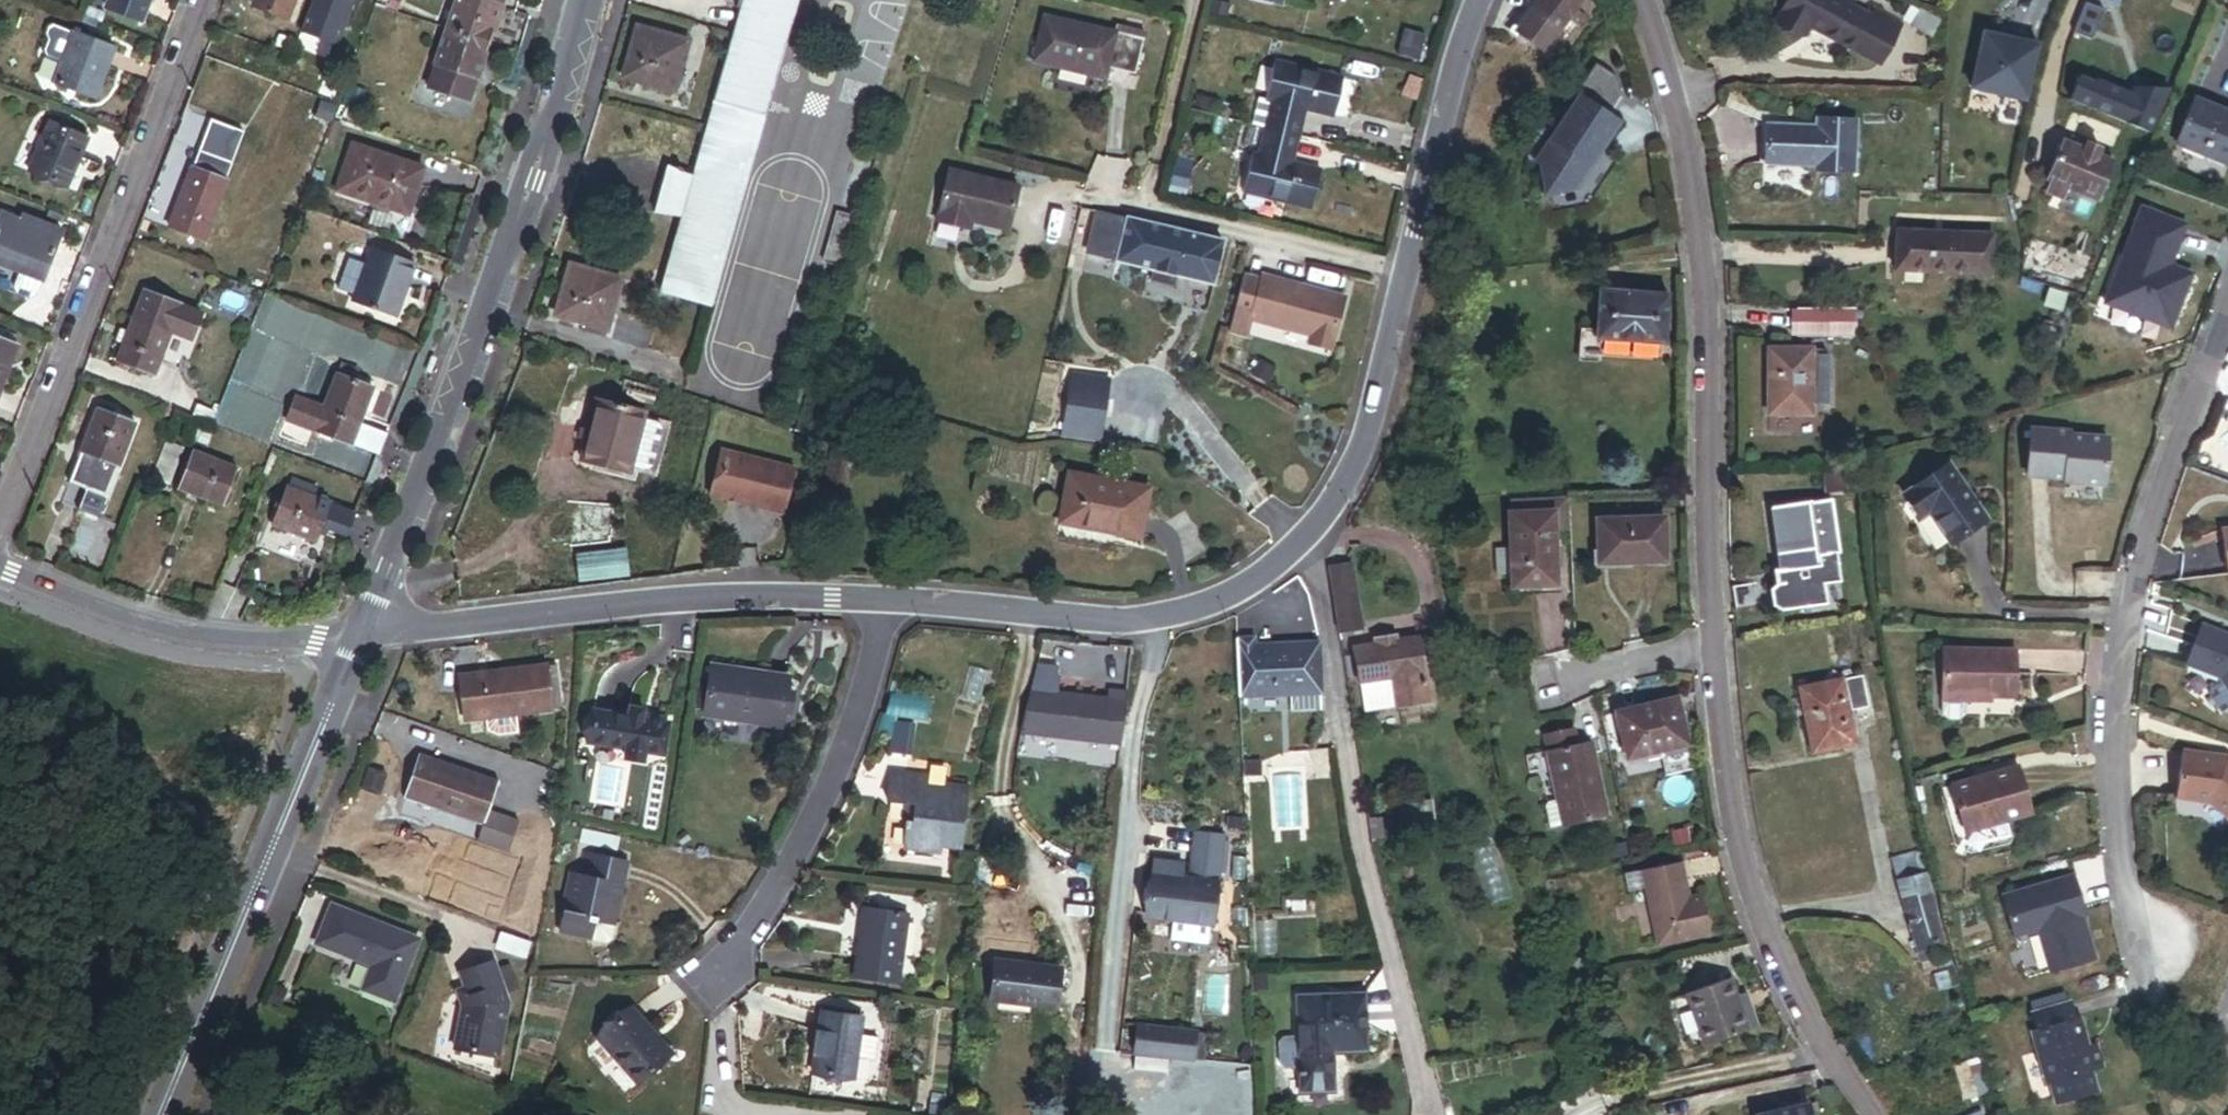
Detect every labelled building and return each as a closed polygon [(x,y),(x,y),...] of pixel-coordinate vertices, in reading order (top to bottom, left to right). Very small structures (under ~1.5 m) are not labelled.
[(103,6),(86,0),(84,0),(82,7),(100,14),(103,6)] [(135,13),(140,0),(101,0),(135,13)] [(289,19),(296,0),(257,0),(255,6),(289,19)] [(505,0),(458,0),(451,21),(444,19),(442,25),(449,28),(491,42),(505,0)] [(761,118),(796,0),(743,0),(713,104),(761,118)] [(1545,47),(1576,6),(1581,0),(1544,0),(1522,29),(1545,47)] [(1896,27),(1872,13),(1868,19),(1835,0),(1784,0),(1774,18),(1801,34),(1806,25),(1875,64),(1896,27)] [(1545,47),(1557,56),(1587,16),(1576,6),(1545,47)] [(1931,25),(1905,14),(1900,27),(1926,38),(1931,25)] [(1107,67),(1134,73),(1142,39),(1113,32),(1043,15),(1032,60),(1091,74),(1093,64),(1107,67)] [(62,55),(73,23),(55,16),(49,18),(47,26),(49,32),(45,44),(47,49),(62,55)] [(97,90),(116,39),(73,23),(62,55),(55,75),(97,90)] [(1113,32),(1142,39),(1144,32),(1115,25),(1113,32)] [(673,91),(680,69),(688,42),(638,27),(623,77),(673,91)] [(479,78),(491,42),(449,28),(436,63),(437,64),(429,86),(470,101),(478,78),(479,78)] [(2039,94),(2046,42),(1976,33),(1969,85),(2039,94)] [(680,69),(697,74),(705,47),(688,42),(680,69)] [(1305,107),(1336,114),(1345,76),(1276,59),(1267,97),(1274,99),(1274,101),(1268,126),(1267,128),(1298,136),(1305,107)] [(1091,74),(1104,78),(1107,67),(1093,64),(1091,74)] [(1576,181),(1597,148),(1615,118),(1573,92),(1529,161),(1535,165),(1547,193),(1576,181)] [(1255,123),(1268,126),(1274,101),(1261,98),(1255,123)] [(465,118),(496,128),(501,111),(471,100),(465,118)] [(657,292),(705,306),(761,118),(713,104),(690,178),(679,218),(657,292)] [(1806,157),(1845,161),(1851,108),(1813,104),(1812,112),(1759,106),(1755,143),(1807,149),(1806,157)] [(30,162),(67,176),(85,126),(48,113),(30,162)] [(2208,121),(2189,167),(2227,184),(2227,129),(2208,121)] [(1322,170),(1292,162),(1298,136),(1267,128),(1261,155),(1254,153),(1244,191),(1313,208),(1322,170)] [(2108,195),(2122,156),(2105,150),(2107,144),(2093,139),(2090,145),(2071,138),(2057,177),(2060,178),(2077,184),(2108,195)] [(374,198),(408,211),(424,168),(355,142),(336,192),(371,205),(374,198)] [(230,182),(227,181),(234,164),(201,151),(194,169),(193,168),(179,204),(185,206),(176,228),(206,240),(230,182)] [(1173,178),(1184,180),(1187,164),(1177,161),(1173,178)] [(651,213),(679,218),(690,178),(680,174),(681,172),(676,170),(675,171),(666,167),(651,213)] [(971,220),(1007,229),(1018,185),(948,168),(936,220),(961,226),(963,218),(971,220)] [(1171,189),(1181,191),(1184,180),(1173,178),(1171,189)] [(2056,190),(2073,196),(2077,184),(2060,178),(2056,190)] [(170,226),(176,228),(185,206),(179,204),(170,226)] [(40,271),(59,220),(19,205),(16,213),(1,207),(0,209),(0,256),(40,271)] [(1088,253),(1213,284),(1223,242),(1098,211),(1088,253)] [(822,262),(835,266),(850,219),(836,214),(822,262)] [(961,226),(969,228),(971,220),(963,218),(961,226)] [(2185,347),(2206,293),(2184,284),(2200,244),(2156,227),(2126,306),(2134,309),(2128,325),(2185,347)] [(1907,266),(2002,270),(2004,232),(1909,229),(1907,266)] [(2078,238),(2055,232),(2046,264),(2069,270),(2078,238)] [(353,301),(396,317),(416,263),(373,247),(366,267),(355,297),(353,301)] [(0,256),(0,279),(27,290),(34,287),(40,271),(0,256)] [(366,267),(349,261),(338,291),(355,297),(366,267)] [(552,314),(602,329),(616,280),(567,265),(552,314)] [(1331,351),(1344,299),(1261,278),(1250,322),(1311,337),(1309,345),(1331,351)] [(154,374),(172,329),(191,337),(201,312),(145,290),(129,332),(121,328),(116,341),(124,344),(117,360),(154,374)] [(1661,343),(1665,344),(1668,295),(1601,290),(1597,339),(1602,339),(1661,343)] [(1783,336),(1839,334),(1837,301),(1781,304),(1783,336)] [(3,323),(16,328),(19,319),(7,314),(3,323)] [(6,361),(12,346),(19,329),(16,328),(3,323),(0,322),(0,377),(6,361)] [(1657,358),(1660,358),(1661,343),(1602,339),(1601,354),(1604,354),(1605,351),(1657,354),(1657,358)] [(19,349),(12,346),(6,361),(13,364),(19,349)] [(1818,349),(1775,349),(1776,414),(1819,414),(1819,405),(1837,405),(1837,354),(1819,354),(1818,349)] [(389,433),(361,422),(375,387),(356,380),(360,369),(345,363),(340,374),(338,373),(325,407),(316,429),(380,455),(389,433)] [(1099,414),(1105,378),(1069,372),(1063,409),(1099,414)] [(316,429),(325,407),(299,397),(291,419),(316,429)] [(659,469),(669,432),(666,426),(652,422),(654,418),(643,415),(644,413),(597,401),(588,430),(585,441),(580,460),(593,463),(592,471),(634,482),(636,472),(639,472),(640,469),(652,473),(659,469)] [(217,413),(198,406),(193,417),(212,424),(217,413)] [(108,495),(136,422),(99,408),(71,481),(92,488),(108,495)] [(195,432),(208,437),(212,427),(199,422),(195,432)] [(580,439),(585,441),(588,430),(582,429),(580,438),(580,439)] [(2083,437),(2044,434),(2041,480),(2078,483),(2078,486),(2117,489),(2121,442),(2083,439),(2083,437)] [(156,477),(172,483),(187,444),(171,438),(156,477)] [(182,487),(223,503),(240,461),(198,445),(182,487)] [(821,495),(841,501),(855,453),(835,447),(821,495)] [(781,518),(795,473),(722,451),(708,496),(781,518)] [(1962,467),(1917,498),(1933,522),(1942,516),(1965,549),(2001,523),(1962,467)] [(1142,539),(1151,490),(1071,475),(1062,525),(1142,539)] [(318,540),(322,531),(324,526),(348,535),(357,513),(306,493),(310,484),(295,478),(292,488),(289,486),(274,523),(311,537),(318,540)] [(108,495),(92,488),(86,504),(102,510),(108,495)] [(1557,528),(1572,526),(1568,489),(1512,496),(1518,546),(1500,548),(1503,574),(1521,572),(1523,586),(1571,580),(1567,541),(1558,542),(1557,528)] [(817,508),(837,514),(841,501),(821,495),(817,508)] [(1847,552),(1842,501),(1781,507),(1788,570),(1790,570),(1791,578),(1786,578),(1780,585),(1782,600),(1788,605),(1833,601),(1831,582),(1846,581),(1843,553),(1847,552)] [(1609,556),(1677,552),(1674,511),(1606,515),(1609,556)] [(577,583),(627,578),(624,550),(574,555),(577,583)] [(1340,637),(1363,633),(1352,570),(1329,575),(1340,637)] [(2199,660),(2227,671),(2227,627),(2213,622),(2199,660)] [(1242,696),(1327,694),(1326,646),(1259,647),(1259,639),(1242,639),(1242,696)] [(1368,720),(1432,710),(1427,681),(1442,678),(1437,645),(1420,648),(1419,645),(1358,655),(1368,720)] [(2028,701),(2029,655),(1956,654),(1955,713),(1960,719),(1982,719),(1988,713),(1988,705),(1988,700),(2004,700),(2028,701)] [(547,668),(537,669),(542,713),(552,711),(547,668)] [(542,713),(537,669),(450,680),(455,723),(542,713)] [(773,731),(775,716),(778,695),(780,681),(703,669),(695,720),(773,731)] [(1835,740),(1853,737),(1849,713),(1869,709),(1864,678),(1799,688),(1809,754),(1836,749),(1835,740)] [(1128,751),(1135,701),(1114,699),(1114,706),(1082,702),(1064,700),(1066,683),(1044,681),(1030,740),(1128,751)] [(983,693),(964,687),(955,719),(973,725),(983,693)] [(1643,754),(1703,741),(1692,694),(1632,708),(1643,754)] [(782,717),(785,696),(778,695),(775,716),(782,717)] [(1082,702),(1114,706),(1114,699),(1083,695),(1082,702)] [(637,760),(656,762),(661,732),(655,731),(656,726),(633,723),(634,717),(621,715),(619,726),(584,719),(579,752),(618,758),(617,766),(636,768),(637,760)] [(915,726),(880,721),(878,736),(895,738),(909,740),(913,740),(915,726)] [(1595,753),(1589,728),(1559,736),(1574,805),(1565,807),(1563,810),(1566,824),(1570,826),(1622,814),(1608,751),(1595,753)] [(1836,749),(1854,747),(1853,737),(1835,740),(1836,749)] [(909,740),(895,738),(893,751),(907,753),(909,740)] [(2195,748),(2189,793),(2221,797),(2227,803),(2227,752),(2195,748)] [(478,813),(488,785),(412,756),(397,797),(473,826),(478,813)] [(1262,761),(1250,761),(1250,772),(1263,772),(1262,761)] [(2031,771),(1965,789),(1978,837),(2044,818),(2031,771)] [(928,863),(946,866),(955,803),(936,800),(936,807),(914,804),(916,792),(878,787),(874,817),(890,819),(902,821),(900,840),(893,839),(889,866),(927,871),(928,863)] [(466,844),(498,856),(510,825),(478,813),(473,826),(466,844)] [(893,839),(900,840),(902,821),(890,819),(888,838),(893,839)] [(1621,859),(1649,852),(1645,836),(1617,842),(1621,859)] [(1216,935),(1217,935),(1231,847),(1201,843),(1194,888),(1186,887),(1188,874),(1160,870),(1152,926),(1177,930),(1175,948),(1213,953),(1216,935)] [(1711,891),(1703,892),(1696,857),(1654,865),(1657,883),(1668,942),(1719,933),(1711,891)] [(1914,857),(1890,864),(1917,966),(1941,959),(1914,857)] [(611,909),(613,909),(622,868),(580,859),(576,881),(569,880),(565,898),(562,897),(553,939),(581,945),(584,928),(606,933),(611,909)] [(1641,885),(1657,883),(1654,865),(1638,867),(1641,885)] [(2063,976),(2107,965),(2097,921),(2093,922),(2091,912),(2096,910),(2089,882),(2018,900),(2028,941),(2053,935),(2063,976)] [(315,943),(370,967),(359,991),(390,1005),(418,944),(332,906),(315,943)] [(852,936),(859,937),(861,919),(854,918),(852,936)] [(846,988),(889,993),(897,923),(861,919),(859,937),(852,936),(846,988)] [(1274,927),(1254,928),(1256,961),(1276,960),(1274,927)] [(606,933),(584,928),(581,945),(598,948),(603,945),(606,933)] [(507,1006),(492,964),(460,975),(465,991),(457,994),(462,1009),(454,1051),(497,1059),(507,1006)] [(984,1016),(1050,1023),(1055,976),(989,969),(984,1016)] [(1716,1043),(1761,1027),(1750,996),(1742,975),(1698,991),(1716,1043)] [(1953,988),(1948,975),(1931,981),(1935,994),(1953,988)] [(1761,1027),(1770,1024),(1759,993),(1750,996),(1761,1027)] [(1363,1055),(1363,997),(1295,998),(1295,1041),(1281,1041),(1277,1045),(1277,1066),(1281,1071),(1295,1070),(1295,1095),(1330,1094),(1330,1055),(1363,1055)] [(2046,1037),(2059,1087),(2117,1071),(2111,1049),(2102,1052),(2094,1022),(2090,1024),(2085,1007),(2046,1018),(2051,1036),(2046,1037)] [(632,1010),(597,1042),(638,1087),(669,1060),(648,1037),(652,1033),(632,1010)] [(858,1063),(861,1040),(862,1025),(825,1020),(817,1081),(855,1085),(858,1063)] [(1134,1067),(1194,1071),(1196,1042),(1136,1038),(1134,1067)] [(858,1063),(878,1065),(881,1043),(861,1040),(858,1063)] [(1972,1064),(1950,1072),(1961,1104),(1983,1097),(1972,1064)]
